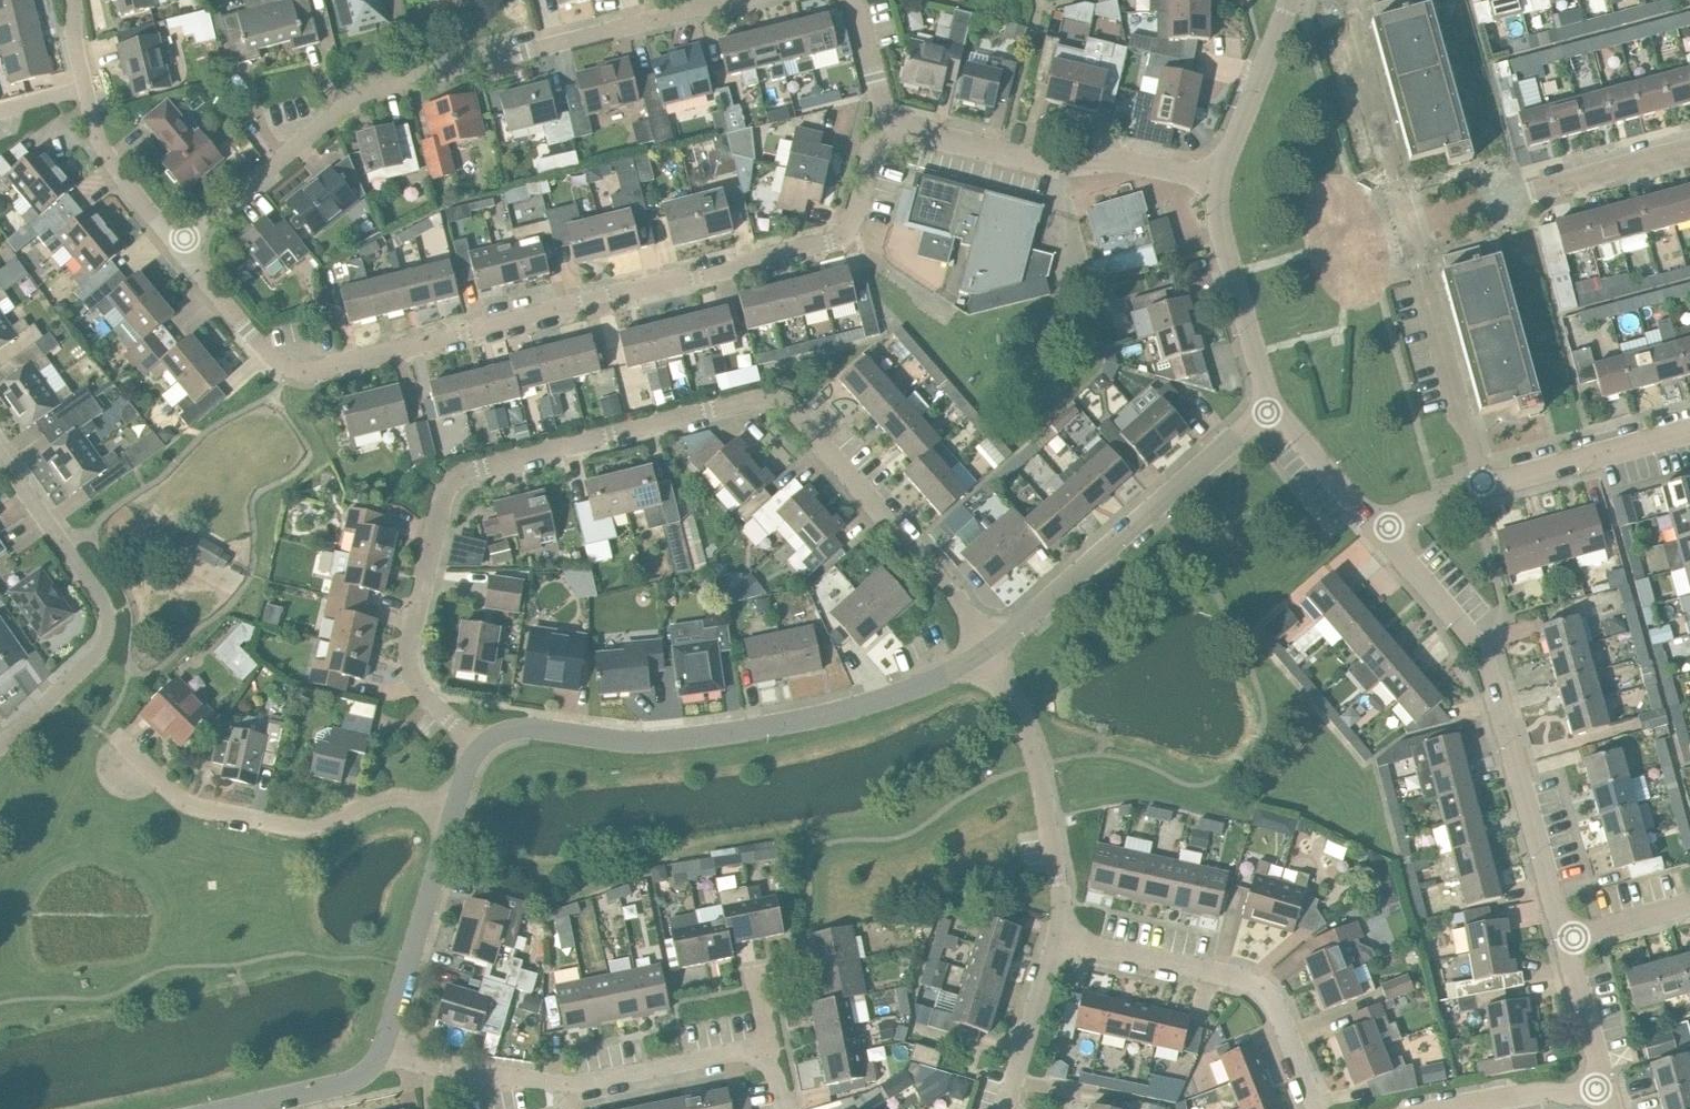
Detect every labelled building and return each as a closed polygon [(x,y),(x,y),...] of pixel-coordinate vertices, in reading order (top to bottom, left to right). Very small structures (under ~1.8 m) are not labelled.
[(35,8),(33,0),(0,0),(0,17),(35,8)] [(153,10),(151,0),(103,0),(104,3),(116,0),(120,17),(153,10)] [(263,0),(244,0),(246,9),(222,15),(234,64),(261,57),(259,48),(275,44),(263,0)] [(275,44),(291,40),(293,48),(320,41),(309,0),(263,0),(275,44)] [(348,27),(350,33),(375,26),(391,22),(385,0),(341,0),(348,27)] [(558,9),(588,2),(588,0),(556,0),(558,9)] [(1207,12),(1207,0),(1154,0),(1154,12),(1166,12),(1166,13),(1207,12)] [(1386,5),(1421,155),(1432,153),(1436,170),(1479,160),(1474,140),(1467,142),(1434,0),(1405,0),(1386,5)] [(1487,3),(1474,6),(1479,26),(1521,15),(1517,0),(1486,0),(1487,3)] [(1547,0),(1530,0),(1534,12),(1549,8),(1547,0)] [(1643,18),(1672,10),(1669,0),(1663,0),(1640,6),(1643,18)] [(1682,8),(1689,6),(1689,0),(1680,0),(1682,8)] [(1612,14),(1615,26),(1643,18),(1640,6),(1612,14)] [(2,50),(43,40),(35,8),(0,17),(0,41),(2,50)] [(958,10),(950,42),(948,50),(912,42),(903,81),(940,90),(943,77),(956,80),(971,14),(958,10)] [(207,12),(182,18),(187,39),(212,33),(207,12)] [(1151,53),(1178,59),(1182,42),(1207,42),(1207,12),(1166,13),(1166,30),(1154,30),(1154,39),(1151,53)] [(1673,17),(1677,29),(1689,25),(1689,13),(1673,17)] [(1615,26),(1612,14),(1584,22),(1587,33),(1615,26)] [(829,32),(825,16),(798,22),(811,71),(813,71),(810,57),(836,50),(838,58),(852,55),(845,28),(829,32)] [(1677,29),(1673,17),(1645,25),(1648,36),(1677,29)] [(782,64),(795,60),(799,74),(811,71),(798,22),(771,29),(783,77),(785,77),(782,64)] [(1555,29),(1558,41),(1587,33),(1584,22),(1555,29)] [(1003,38),(1022,42),(1025,28),(1006,23),(1003,38)] [(1648,36),(1645,25),(1617,32),(1620,44),(1648,36)] [(755,70),(769,67),(773,80),(783,77),(771,29),(744,36),(756,85),(758,84),(755,70)] [(1527,37),(1530,49),(1558,41),(1555,29),(1527,37)] [(1620,44),(1617,32),(1588,40),(1592,51),(1620,44)] [(136,93),(170,85),(158,35),(119,44),(124,65),(129,64),(136,93)] [(756,85),(744,36),(716,43),(725,78),(741,74),(745,87),(756,85)] [(1530,49),(1527,37),(1510,42),(1513,53),(1530,49)] [(1071,108),(1080,69),(1062,65),(1066,51),(1056,48),(1057,41),(1043,38),(1032,85),(1045,88),(1042,101),(1071,108)] [(2,50),(11,83),(51,73),(43,40),(2,50)] [(1592,51),(1588,40),(1560,47),(1563,59),(1592,51)] [(656,146),(673,142),(664,106),(708,95),(695,46),(675,51),(677,56),(651,63),(654,74),(639,78),(656,146)] [(1080,69),(1071,108),(1096,114),(1102,91),(1115,94),(1125,50),(1110,47),(1107,61),(1097,59),(1093,73),(1080,69)] [(1560,47),(1532,55),(1535,66),(1563,59),(1560,47)] [(1175,74),(1178,59),(1151,53),(1145,77),(1160,80),(1157,96),(1194,104),(1199,79),(1175,74)] [(1535,66),(1532,55),(1493,65),(1507,118),(1517,115),(1521,114),(1520,111),(1524,110),(1515,76),(1510,77),(1509,73),(1527,69),(1529,76),(1537,74),(1535,66)] [(959,99),(993,107),(1000,78),(1012,81),(1017,63),(988,56),(985,68),(968,63),(959,99)] [(586,115),(636,103),(625,59),(607,63),(608,68),(576,76),(584,110),(586,115)] [(1659,77),(1668,110),(1689,104),(1689,78),(1688,69),(1659,77)] [(1659,77),(1631,85),(1640,117),(1668,110),(1659,77)] [(498,95),(508,134),(541,126),(546,146),(573,139),(570,131),(566,114),(566,113),(554,116),(546,83),(498,95)] [(1631,85),(1603,92),(1612,125),(1640,117),(1631,85)] [(721,111),(727,135),(752,129),(752,128),(745,129),(739,106),(733,107),(729,87),(719,90),(724,111),(721,111)] [(839,89),(819,94),(822,104),(842,100),(839,89)] [(1187,133),(1194,104),(1157,96),(1137,92),(1136,94),(1148,96),(1144,120),(1136,119),(1132,139),(1162,145),(1166,128),(1187,133)] [(1603,92),(1574,100),(1583,133),(1612,125),(1603,92)] [(819,94),(799,99),(802,109),(822,104),(819,94)] [(472,98),(424,109),(432,141),(420,144),(429,180),(451,175),(444,145),(481,136),(472,98)] [(1574,100),(1546,108),(1555,140),(1583,133),(1574,100)] [(184,190),(219,160),(196,133),(194,135),(165,102),(142,122),(152,134),(155,130),(174,152),(161,163),(184,190)] [(1521,114),(1517,115),(1526,148),(1555,140),(1546,108),(1521,114)] [(788,109),(767,113),(769,123),(790,119),(788,109)] [(570,131),(588,126),(586,115),(584,110),(566,114),(570,131)] [(784,170),(823,179),(829,151),(819,149),(822,134),(794,127),(784,170)] [(360,135),(368,172),(400,164),(402,173),(418,169),(410,136),(394,140),(391,128),(360,135)] [(727,135),(726,135),(732,155),(753,160),(755,160),(752,129),(727,135)] [(736,171),(732,158),(732,155),(726,135),(712,139),(715,151),(707,153),(713,177),(734,172),(736,171)] [(59,166),(41,145),(19,163),(8,151),(0,157),(0,190),(2,192),(13,183),(24,195),(59,166)] [(648,154),(633,157),(639,183),(654,180),(648,154)] [(753,160),(732,155),(732,158),(736,171),(742,194),(748,193),(753,160)] [(59,166),(24,195),(33,206),(21,215),(38,235),(61,216),(52,205),(75,186),(59,166)] [(823,179),(784,170),(775,209),(803,216),(807,202),(817,205),(823,179)] [(289,206),(297,215),(291,219),(291,225),(294,229),(299,229),(305,224),(313,234),(353,201),(328,171),(312,184),(313,185),(289,206)] [(944,263),(951,236),(964,188),(918,176),(905,224),(924,229),(917,256),(944,263)] [(539,181),(526,184),(528,195),(541,193),(539,181)] [(1689,222),(1689,187),(1664,194),(1673,227),(1689,222)] [(964,188),(951,236),(972,242),(985,193),(964,188)] [(596,221),(605,258),(636,250),(629,223),(645,219),(638,189),(609,196),(614,217),(596,221)] [(690,200),(700,241),(730,233),(720,192),(690,200)] [(968,315),(984,311),(1049,294),(1045,277),(1048,276),(1054,255),(1030,249),(1041,208),(985,193),(972,242),(959,290),(972,293),(966,314),(968,315)] [(1166,220),(1148,225),(1139,194),(1086,210),(1095,242),(1096,242),(1101,260),(1091,262),(1097,284),(1157,266),(1154,254),(1174,248),(1166,220)] [(1645,235),(1673,227),(1664,194),(1636,202),(1645,235)] [(493,199),(481,202),(482,209),(494,206),(493,199)] [(700,241),(690,200),(662,207),(672,248),(700,241)] [(482,209),(481,202),(469,205),(470,212),(482,209)] [(1619,242),(1645,235),(1636,202),(1610,209),(1619,242)] [(545,212),(552,241),(567,237),(574,265),(605,258),(596,221),(579,225),(575,205),(545,212)] [(75,257),(110,227),(92,206),(69,225),(61,216),(38,235),(53,254),(64,244),(75,257)] [(1583,216),(1592,249),(1619,242),(1610,209),(1583,216)] [(552,241),(545,212),(544,212),(546,220),(512,229),(515,243),(514,243),(523,281),(548,275),(538,237),(549,234),(551,241),(552,241)] [(1564,257),(1592,249),(1583,216),(1536,229),(1550,280),(1560,312),(1577,308),(1606,300),(1603,289),(1574,297),(1569,275),(1564,257)] [(238,242),(262,272),(277,259),(287,271),(309,254),(283,222),(272,230),(263,219),(250,229),(252,231),(238,242)] [(410,229),(414,237),(432,228),(427,219),(410,229)] [(110,227),(75,257),(84,267),(72,277),(80,286),(74,291),(83,302),(111,279),(101,268),(126,247),(110,227)] [(377,241),(382,239),(376,228),(353,240),(359,251),(377,241)] [(396,247),(414,237),(410,229),(392,238),(396,247)] [(21,239),(13,238),(8,243),(16,253),(25,244),(21,239)] [(499,287),(490,249),(470,254),(466,238),(453,242),(463,282),(473,280),(476,293),(499,287)] [(377,241),(359,251),(362,259),(381,249),(377,241)] [(490,249),(499,287),(523,281),(514,243),(490,249)] [(1494,244),(1438,260),(1480,414),(1516,405),(1520,418),(1541,412),(1502,273),(1494,244)] [(393,277),(368,283),(362,258),(360,259),(375,319),(402,312),(393,277)] [(24,268),(17,259),(5,268),(12,277),(24,268)] [(375,319),(360,259),(346,262),(352,287),(340,290),(340,291),(329,294),(334,314),(343,311),(347,326),(375,319)] [(420,270),(429,305),(456,298),(447,263),(420,270)] [(820,275),(829,308),(856,302),(848,268),(820,275)] [(1659,286),(1687,278),(1684,268),(1656,275),(1659,286)] [(420,270),(393,277),(402,312),(429,305),(420,270)] [(111,279),(83,302),(92,312),(97,307),(104,315),(115,306),(126,319),(157,294),(139,272),(118,288),(111,279)] [(1628,272),(1627,272),(1601,280),(1603,289),(1606,300),(1633,293),(1630,282),(1628,272)] [(820,275),(793,281),(802,315),(829,308),(820,275)] [(1633,293),(1659,286),(1656,275),(1630,282),(1633,293)] [(793,281),(767,288),(775,322),(802,315),(793,281)] [(1664,302),(1689,294),(1689,291),(1688,283),(1661,291),(1664,302)] [(775,322),(767,288),(739,295),(748,329),(775,322)] [(1134,313),(1147,309),(1154,335),(1189,325),(1185,311),(1190,310),(1187,296),(1168,302),(1164,289),(1131,299),(1134,313)] [(1634,298),(1637,309),(1664,302),(1661,291),(1634,298)] [(134,366),(163,342),(153,331),(174,314),(157,294),(126,319),(127,320),(114,331),(129,350),(124,354),(134,366)] [(1637,309),(1634,298),(1605,305),(1608,316),(1637,309)] [(59,303),(53,307),(61,317),(70,309),(66,304),(59,303)] [(700,312),(709,347),(737,340),(728,305),(700,312)] [(1608,316),(1605,305),(1578,313),(1581,324),(1608,316)] [(835,334),(838,345),(865,338),(865,337),(880,334),(874,309),(859,313),(863,327),(835,334)] [(700,312),(673,319),(682,354),(709,347),(700,312)] [(4,316),(0,319),(0,348),(6,344),(14,355),(10,358),(11,360),(37,342),(36,341),(44,336),(34,322),(29,326),(23,317),(11,326),(4,316)] [(1648,351),(1657,384),(1684,377),(1675,343),(1668,318),(1655,322),(1661,347),(1648,351)] [(673,319),(646,326),(655,361),(682,354),(673,319)] [(912,355),(920,348),(900,325),(892,332),(912,355)] [(1193,338),(1189,325),(1154,335),(1161,361),(1152,363),(1156,375),(1208,389),(1203,373),(1195,375),(1189,353),(1202,350),(1198,336),(1193,338)] [(627,368),(641,364),(644,374),(648,374),(652,392),(654,391),(658,406),(665,404),(661,388),(662,388),(657,369),(655,361),(646,326),(618,333),(627,368)] [(11,360),(19,371),(0,384),(0,395),(10,409),(48,383),(39,371),(51,362),(46,355),(60,345),(50,331),(44,336),(36,341),(37,342),(11,360)] [(835,334),(808,341),(811,351),(838,345),(835,334)] [(163,342),(134,366),(142,375),(149,370),(156,379),(167,369),(178,382),(209,357),(191,335),(170,352),(163,342)] [(591,335),(564,342),(572,376),(600,369),(591,335)] [(1675,343),(1684,377),(1689,375),(1689,339),(1675,343)] [(808,341),(782,348),(784,358),(811,351),(808,341)] [(564,342),(537,349),(545,383),(572,376),(564,342)] [(1629,392),(1620,358),(1593,366),(1588,347),(1570,353),(1578,385),(1595,380),(1601,400),(1629,392)] [(784,358),(782,348),(753,355),(756,365),(784,358)] [(912,355),(930,376),(938,369),(920,348),(912,355)] [(537,349),(510,356),(520,397),(521,397),(519,390),(545,383),(537,349)] [(1620,358),(1629,392),(1657,384),(1648,351),(1620,358)] [(711,356),(716,376),(726,373),(721,353),(711,356)] [(511,362),(484,369),(493,404),(520,397),(510,356),(509,356),(511,362)] [(716,376),(711,356),(700,358),(705,378),(716,376)] [(209,357),(178,382),(188,394),(177,403),(183,411),(179,415),(189,426),(205,412),(196,402),(226,377),(209,357)] [(839,380),(858,402),(885,378),(866,357),(839,380)] [(657,369),(662,388),(671,386),(666,367),(657,369)] [(484,369),(457,376),(466,411),(493,404),(484,369)] [(930,376),(948,397),(956,389),(938,369),(930,376)] [(439,418),(466,411),(457,376),(429,383),(433,398),(424,400),(429,419),(438,417),(439,418)] [(858,402),(877,423),(903,399),(885,378),(858,402)] [(48,383),(10,409),(24,429),(55,407),(64,420),(95,399),(85,385),(73,393),(67,384),(55,393),(48,383)] [(1142,416),(1166,444),(1176,436),(1180,440),(1190,431),(1178,417),(1189,408),(1168,383),(1155,395),(1160,400),(1142,416)] [(350,439),(404,425),(394,386),(340,401),(350,439)] [(948,397),(967,418),(975,410),(956,389),(948,397)] [(549,396),(554,416),(563,414),(559,394),(549,396)] [(617,395),(600,399),(604,419),(622,414),(617,395)] [(554,416),(549,396),(539,399),(543,418),(554,416)] [(95,399),(64,420),(72,431),(41,453),(57,475),(94,448),(85,436),(97,428),(91,419),(103,411),(95,399)] [(877,423),(895,444),(922,420),(903,399),(877,423)] [(126,426),(140,416),(129,402),(122,408),(121,418),(126,426)] [(1049,426),(1056,434),(1057,433),(1058,433),(1079,414),(1072,406),(1051,424),(1049,426)] [(494,410),(499,430),(509,427),(504,408),(494,410)] [(489,432),(499,430),(494,410),(484,413),(489,432)] [(967,418),(985,438),(993,431),(975,410),(967,418)] [(1166,444),(1142,416),(1121,434),(1108,418),(1097,428),(1135,471),(1144,463),(1148,467),(1159,458),(1155,454),(1166,444)] [(904,473),(930,450),(940,441),(922,420),(895,444),(913,464),(903,472),(904,473)] [(427,422),(404,428),(412,461),(414,460),(417,469),(431,456),(436,455),(427,422)] [(1027,446),(1034,454),(1041,448),(1056,434),(1049,426),(1033,440),(1034,440),(1027,446)] [(157,434),(165,444),(175,436),(170,430),(162,430),(157,434)] [(985,438),(985,439),(977,446),(985,456),(994,449),(1004,460),(1012,453),(993,431),(985,438)] [(724,486),(752,462),(742,450),(746,446),(737,436),(725,447),(715,435),(686,460),(698,475),(707,466),(724,486)] [(1086,466),(1085,467),(1109,494),(1132,473),(1099,436),(1086,448),(1089,451),(1080,459),(1086,466)] [(1027,446),(1005,466),(1012,474),(1034,454),(1027,446)] [(94,448),(57,475),(71,494),(99,474),(108,486),(133,468),(123,455),(119,458),(113,450),(101,458),(94,448)] [(922,494),(949,470),(930,450),(904,473),(922,494)] [(752,462),(724,486),(741,506),(735,510),(745,522),(752,516),(782,490),(781,488),(769,498),(761,488),(773,477),(764,467),(760,470),(752,462)] [(1005,466),(988,481),(978,489),(986,499),(996,490),(995,488),(1012,474),(1005,466)] [(619,474),(628,511),(644,507),(649,528),(680,520),(670,479),(654,483),(650,467),(619,474)] [(1085,467),(1063,487),(1086,513),(1109,494),(1085,467)] [(949,470),(922,494),(941,515),(968,491),(949,470)] [(590,563),(608,559),(603,539),(617,536),(612,515),(628,511),(619,474),(586,482),(590,499),(575,503),(590,563)] [(1689,508),(1689,477),(1661,485),(1669,514),(1689,508)] [(782,490),(752,516),(768,535),(783,522),(793,534),(822,509),(812,497),(816,494),(807,483),(790,498),(782,490)] [(1063,487),(1040,506),(1064,533),(1086,513),(1063,487)] [(495,501),(499,517),(484,521),(487,534),(502,530),(503,536),(519,532),(522,547),(557,539),(545,489),(495,501)] [(1619,528),(1630,525),(1638,522),(1631,493),(1622,496),(1612,499),(1619,528)] [(1047,548),(1064,533),(1040,506),(1025,520),(1013,507),(1007,513),(1036,546),(1041,541),(1047,548)] [(1561,515),(1572,556),(1604,547),(1593,506),(1561,515)] [(351,553),(389,562),(396,533),(381,529),(384,515),(348,507),(344,528),(356,531),(351,553)] [(1676,540),(1689,536),(1689,508),(1669,514),(1676,540)] [(822,509),(793,534),(804,546),(789,560),(804,578),(840,547),(831,536),(844,525),(835,515),(831,519),(822,509)] [(1007,513),(984,533),(1013,566),(1036,546),(1007,513)] [(1561,515),(1530,523),(1541,564),(1572,556),(1561,515)] [(1509,573),(1541,564),(1530,523),(1498,532),(1509,573)] [(1619,528),(1627,554),(1637,551),(1630,525),(1619,528)] [(990,586),(1013,566),(984,533),(961,553),(990,586)] [(198,534),(188,552),(214,567),(216,564),(224,568),(230,556),(222,552),(224,549),(198,534)] [(1676,540),(1676,541),(1662,545),(1670,572),(1684,568),(1689,566),(1689,536),(1676,540)] [(508,541),(488,546),(493,565),(513,560),(508,541)] [(1627,554),(1634,582),(1645,579),(1637,551),(1627,554)] [(389,562),(351,553),(345,576),(333,573),(328,594),(364,602),(368,588),(383,591),(389,562)] [(1623,582),(1618,564),(1599,569),(1604,587),(1623,582)] [(881,566),(855,589),(885,623),(911,599),(881,566)] [(579,586),(596,586),(591,569),(573,569),(573,579),(579,586)] [(41,633),(70,612),(41,571),(12,591),(41,633)] [(1305,594),(1324,616),(1351,593),(1332,571),(1305,594)] [(767,594),(750,574),(724,597),(729,603),(767,594)] [(490,575),(485,608),(519,613),(523,580),(490,575)] [(1634,582),(1641,608),(1652,605),(1645,579),(1634,582)] [(855,589),(837,606),(831,599),(823,606),(859,646),(885,623),(855,589)] [(1324,616),(1342,637),(1369,614),(1351,593),(1324,616)] [(364,602),(328,594),(323,614),(335,617),(330,640),(369,649),(376,620),(361,617),(364,602)] [(1679,598),(1689,634),(1689,595),(1679,598)] [(1630,632),(1640,629),(1633,601),(1623,604),(1630,632)] [(1652,605),(1641,608),(1646,625),(1657,623),(1652,605)] [(1284,649),(1277,640),(1299,622),(1287,608),(1265,626),(1267,628),(1258,635),(1276,656),(1284,649)] [(1342,637),(1360,658),(1387,635),(1369,614),(1342,637)] [(1541,626),(1549,654),(1585,644),(1578,616),(1541,626)] [(25,655),(0,620),(0,672),(25,655)] [(491,676),(499,628),(462,622),(455,671),(491,676)] [(243,624),(215,652),(225,661),(238,647),(244,641),(250,640),(254,628),(243,624)] [(680,695),(723,689),(718,652),(731,650),(727,625),(714,627),(703,628),(705,642),(673,647),(680,695)] [(778,632),(788,676),(821,669),(812,625),(778,632)] [(1652,644),(1669,640),(1672,639),(1668,625),(1648,630),(1652,644)] [(576,689),(584,636),(531,628),(524,672),(559,678),(558,686),(576,689)] [(1286,651),(1284,649),(1276,656),(1294,678),(1302,671),(1297,665),(1304,659),(1299,652),(1319,635),(1313,628),(1286,651)] [(1637,658),(1648,655),(1640,629),(1630,632),(1637,658)] [(754,683),(788,676),(778,632),(745,640),(754,683)] [(1360,658),(1378,679),(1405,656),(1387,635),(1360,658)] [(369,649),(330,640),(325,662),(313,660),(308,680),(344,688),(347,674),(363,678),(369,649)] [(648,668),(663,667),(661,640),(625,643),(625,652),(597,654),(601,692),(650,688),(648,668)] [(1669,640),(1652,644),(1662,680),(1671,678),(1664,651),(1671,649),(1669,640)] [(1549,654),(1556,680),(1593,670),(1585,644),(1549,654)] [(1632,688),(1655,682),(1648,655),(1637,658),(1637,660),(1625,663),(1632,688)] [(1378,679),(1396,700),(1423,677),(1405,656),(1378,679)] [(1556,680),(1564,707),(1600,697),(1593,670),(1556,680)] [(1294,678),(1312,699),(1320,692),(1302,671),(1294,678)] [(1407,732),(1445,722),(1432,707),(1442,699),(1423,677),(1396,700),(1414,721),(1405,729),(1407,732)] [(182,744),(212,713),(177,678),(142,714),(159,730),(164,726),(182,744)] [(1669,707),(1678,705),(1671,678),(1662,680),(1669,707)] [(1655,682),(1632,688),(1632,689),(1645,686),(1652,712),(1638,716),(1642,732),(1667,725),(1655,682)] [(1312,699),(1330,720),(1338,713),(1320,692),(1312,699)] [(365,754),(373,718),(376,704),(334,694),(331,709),(345,712),(341,729),(332,728),(328,728),(317,734),(315,743),(317,744),(310,774),(341,781),(348,750),(365,754)] [(1600,697),(1564,707),(1571,735),(1607,725),(1600,697)] [(1678,705),(1669,707),(1677,734),(1686,732),(1678,705)] [(1330,720),(1348,742),(1356,735),(1338,713),(1330,720)] [(233,729),(230,742),(217,739),(212,761),(225,764),(222,776),(255,784),(263,749),(277,752),(284,722),(269,719),(266,736),(233,729)] [(1455,733),(1453,726),(1400,741),(1377,758),(1386,756),(1388,764),(1413,758),(1417,773),(1464,761),(1457,733),(1455,733)] [(1591,757),(1583,759),(1590,786),(1627,776),(1621,753),(1642,747),(1637,730),(1588,744),(1591,757)] [(1677,734),(1685,763),(1689,761),(1689,746),(1686,732),(1677,734)] [(1356,735),(1348,742),(1364,761),(1373,755),(1356,735)] [(1661,767),(1671,764),(1664,739),(1654,741),(1661,767)] [(1391,780),(1388,764),(1386,756),(1377,758),(1375,759),(1381,782),(1391,780)] [(1471,788),(1464,761),(1417,773),(1424,800),(1471,788)] [(1668,793),(1678,791),(1671,764),(1661,767),(1668,793)] [(1590,786),(1598,813),(1635,803),(1627,776),(1590,786)] [(1381,782),(1388,809),(1398,807),(1391,780),(1381,782)] [(1437,798),(1444,824),(1479,815),(1471,788),(1424,800),(1424,801),(1437,798)] [(1675,820),(1685,817),(1678,791),(1668,793),(1675,820)] [(1598,813),(1606,840),(1642,829),(1635,803),(1598,813)] [(1130,804),(1118,806),(1119,816),(1132,814),(1130,804)] [(1158,819),(1160,808),(1148,806),(1145,816),(1158,819)] [(1269,810),(1257,807),(1252,825),(1264,828),(1269,810)] [(1388,809),(1395,837),(1405,834),(1398,807),(1388,809)] [(1160,808),(1158,819),(1169,821),(1172,811),(1160,808)] [(1444,824),(1451,851),(1486,842),(1479,815),(1444,824)] [(1209,831),(1212,820),(1199,817),(1197,828),(1195,827),(1191,847),(1205,850),(1209,831)] [(1675,820),(1683,851),(1689,849),(1689,837),(1685,817),(1675,820)] [(1311,835),(1314,822),(1299,818),(1296,831),(1311,835)] [(1221,833),(1223,823),(1212,820),(1209,831),(1221,833)] [(1642,829),(1606,840),(1613,867),(1650,857),(1642,829)] [(1395,837),(1402,864),(1412,861),(1405,834),(1395,837)] [(1124,849),(1114,893),(1140,898),(1150,855),(1153,841),(1127,835),(1124,849)] [(1451,851),(1458,878),(1493,869),(1486,842),(1451,851)] [(1124,849),(1097,843),(1087,887),(1114,893),(1124,849)] [(739,853),(741,864),(755,862),(753,851),(739,853)] [(741,864),(739,853),(725,855),(727,866),(741,864)] [(1140,898),(1166,904),(1175,860),(1150,855),(1140,898)] [(686,861),(685,861),(687,872),(688,879),(715,873),(712,857),(686,861)] [(1267,925),(1280,881),(1266,877),(1270,863),(1258,859),(1241,917),(1267,925)] [(1166,904),(1192,910),(1201,866),(1175,860),(1166,904)] [(674,884),(688,882),(687,872),(685,861),(671,863),(674,884)] [(1409,891),(1419,888),(1412,861),(1402,864),(1409,891)] [(1192,910),(1218,916),(1228,872),(1201,866),(1192,910)] [(1500,897),(1493,869),(1458,878),(1465,906),(1500,897)] [(1280,881),(1267,925),(1292,932),(1305,888),(1309,874),(1298,871),(1294,885),(1280,881)] [(910,896),(937,892),(935,881),(909,885),(910,896)] [(762,897),(759,883),(746,885),(757,937),(784,932),(776,895),(762,897)] [(616,888),(620,898),(631,894),(628,884),(616,888)] [(757,937),(746,885),(719,891),(724,918),(725,918),(729,943),(730,943),(757,937)] [(479,888),(475,900),(468,898),(453,951),(493,963),(499,944),(513,948),(526,902),(485,889),(485,890),(479,888)] [(608,902),(620,898),(616,888),(605,892),(608,902)] [(1419,888),(1409,891),(1416,919),(1427,916),(1419,888)] [(562,932),(571,929),(568,916),(580,912),(577,902),(553,910),(562,932)] [(1468,953),(1505,947),(1502,932),(1508,931),(1505,917),(1491,920),(1489,907),(1463,911),(1465,924),(1463,925),(1468,953)] [(705,961),(698,924),(697,924),(695,913),(668,918),(678,967),(705,961)] [(976,941),(1012,952),(1020,926),(984,915),(976,941)] [(729,943),(725,918),(724,918),(698,924),(705,961),(733,956),(730,943),(729,943)] [(937,929),(947,932),(950,921),(940,918),(937,929)] [(1357,943),(1356,940),(1363,937),(1357,922),(1310,940),(1316,953),(1304,958),(1315,986),(1352,970),(1351,970),(1376,961),(1371,949),(1357,943)] [(814,966),(858,957),(851,925),(808,934),(814,966)] [(929,955),(939,958),(947,932),(937,929),(929,955)] [(968,967),(1004,978),(1012,952),(976,941),(968,967)] [(1505,947),(1468,953),(1473,978),(1454,982),(1456,997),(1475,994),(1503,989),(1501,975),(1515,972),(1513,958),(1507,959),(1505,947)] [(1678,956),(1688,994),(1689,994),(1689,953),(1678,956)] [(939,958),(929,955),(922,981),(932,984),(939,958)] [(1678,956),(1651,964),(1661,1002),(1688,994),(1678,956)] [(522,961),(512,957),(504,985),(514,988),(522,961)] [(821,997),(864,988),(858,957),(814,966),(821,997)] [(635,969),(644,1013),(669,1007),(660,963),(635,969)] [(1634,1010),(1661,1002),(1651,964),(1623,972),(1634,1010)] [(960,993),(996,1004),(1004,978),(968,967),(960,993)] [(644,1013),(635,969),(609,974),(618,1018),(644,1013)] [(1352,970),(1315,986),(1324,1009),(1375,990),(1371,979),(1357,984),(1352,970)] [(618,1018),(609,974),(583,979),(592,1023),(618,1018)] [(1407,975),(1380,985),(1387,1002),(1413,991),(1407,975)] [(503,1025),(514,988),(504,985),(483,979),(479,994),(447,985),(437,1017),(480,1030),(483,1019),(503,1025)] [(592,1023),(583,979),(555,985),(564,1029),(592,1023)] [(905,987),(894,989),(899,1015),(910,1012),(905,987)] [(515,988),(513,1006),(540,1010),(543,992),(515,988)] [(816,1030),(869,1019),(864,993),(865,993),(864,988),(821,997),(822,1001),(811,1004),(816,1030)] [(1503,989),(1475,994),(1477,1008),(1485,1006),(1489,1033),(1527,1026),(1524,1012),(1529,1011),(1527,997),(1506,1001),(1503,989)] [(1073,1037),(1075,1026),(1101,1032),(1109,997),(1082,991),(1081,993),(1069,990),(1059,1034),(1073,1037)] [(987,1031),(996,1004),(960,993),(953,1015),(933,1009),(928,1026),(977,1041),(981,1029),(987,1031)] [(1101,1032),(1128,1038),(1136,1003),(1109,997),(1101,1032)] [(1128,1038),(1154,1044),(1162,1009),(1136,1003),(1128,1038)] [(928,1026),(933,1009),(914,1004),(916,1018),(915,1022),(928,1026)] [(1389,1025),(1384,1014),(1380,1004),(1352,1015),(1356,1025),(1333,1034),(1344,1061),(1381,1047),(1381,1046),(1401,1038),(1395,1023),(1389,1025)] [(1162,1009),(1154,1044),(1182,1050),(1190,1015),(1162,1009)] [(822,1061),(860,1053),(854,1024),(870,1021),(869,1019),(816,1030),(822,1061)] [(1687,1021),(1669,1026),(1671,1034),(1670,1034),(1675,1050),(1689,1046),(1689,1031),(1687,1021)] [(904,1044),(907,1028),(898,1025),(890,1028),(893,1041),(904,1044)] [(1527,1026),(1489,1033),(1494,1058),(1483,1060),(1486,1076),(1526,1069),(1523,1054),(1537,1052),(1534,1038),(1529,1039),(1527,1026)] [(1675,1050),(1670,1034),(1643,1041),(1648,1058),(1675,1050)] [(1216,1046),(1229,1081),(1263,1068),(1253,1041),(1231,1050),(1228,1042),(1216,1046)] [(915,1044),(910,1059),(937,1067),(941,1053),(915,1044)] [(1381,1047),(1344,1061),(1354,1086),(1375,1077),(1381,1094),(1417,1087),(1412,1063),(1404,1065),(1400,1054),(1387,1060),(1381,1047)] [(860,1053),(822,1061),(827,1083),(835,1081),(837,1091),(865,1086),(864,1082),(876,1079),(872,1060),(862,1062),(860,1053)] [(1656,1092),(1689,1083),(1689,1053),(1648,1064),(1656,1092)] [(1066,1077),(1068,1062),(1055,1060),(1052,1075),(1066,1077)] [(947,1092),(951,1074),(911,1061),(909,1063),(909,1068),(880,1085),(889,1100),(913,1085),(925,1105),(947,1092)] [(1424,1084),(1448,1079),(1444,1062),(1421,1067),(1424,1084)] [(1229,1081),(1239,1106),(1273,1093),(1263,1068),(1229,1081)] [(1089,1086),(1092,1074),(1080,1072),(1078,1083),(1089,1086)] [(1092,1074),(1089,1086),(1116,1091),(1118,1079),(1092,1074)] [(1145,1085),(1142,1096),(1176,1103),(1185,1081),(1151,1074),(1149,1085),(1145,1085)] [(970,1082),(954,1078),(948,1097),(964,1101),(970,1082)] [(1142,1096),(1145,1085),(1118,1079),(1116,1091),(1142,1096)] [(1656,1092),(1661,1108),(1689,1108),(1689,1083),(1656,1092)] [(727,1088),(704,1093),(707,1108),(732,1108),(727,1088)] [(682,1108),(707,1108),(704,1093),(680,1098),(682,1108)] [(1232,1108),(1280,1108),(1273,1093),(1239,1106),(1232,1108)] [(658,1108),(682,1108),(680,1098),(656,1103),(658,1108)]
